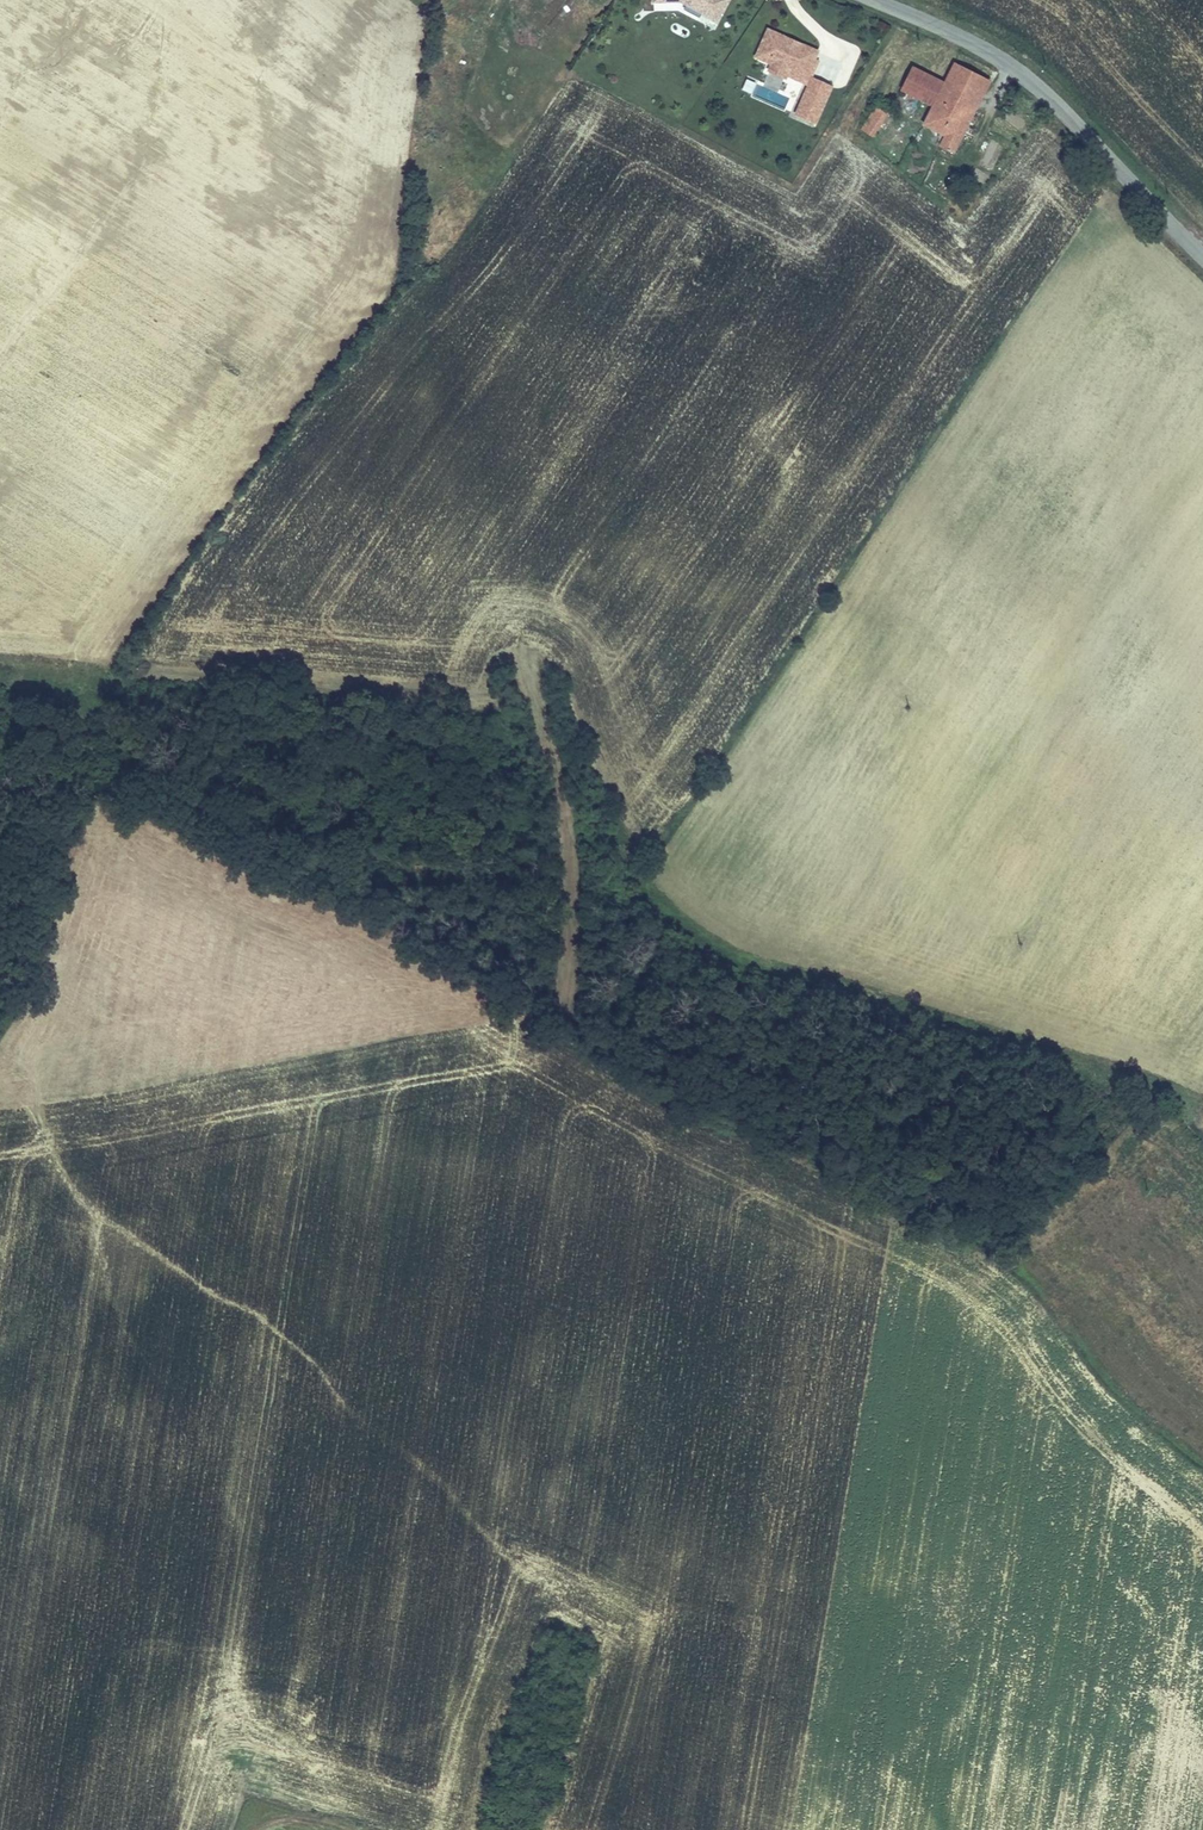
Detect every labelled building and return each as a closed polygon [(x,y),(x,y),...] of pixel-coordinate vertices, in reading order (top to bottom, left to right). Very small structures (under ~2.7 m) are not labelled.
[(703,6),(690,0),(688,0),(684,7),(699,14),(703,6)] [(703,6),(699,14),(715,22),(727,0),(690,0),(703,6)] [(804,80),(816,53),(766,31),(754,58),(804,80)] [(995,76),(960,57),(946,84),(933,108),(926,104),(916,122),(948,138),(942,149),(953,155),(975,114),(958,105),(969,84),(986,93),(995,76)] [(933,108),(946,84),(912,66),(895,98),(915,109),(919,101),(926,104),(933,108)] [(834,83),(816,75),(800,110),(818,118),(834,83)] [(741,89),(751,93),(755,81),(745,78),(741,89)] [(975,114),(986,93),(969,84),(958,105),(975,114)] [(874,132),(887,112),(879,106),(865,127),(874,132)]
